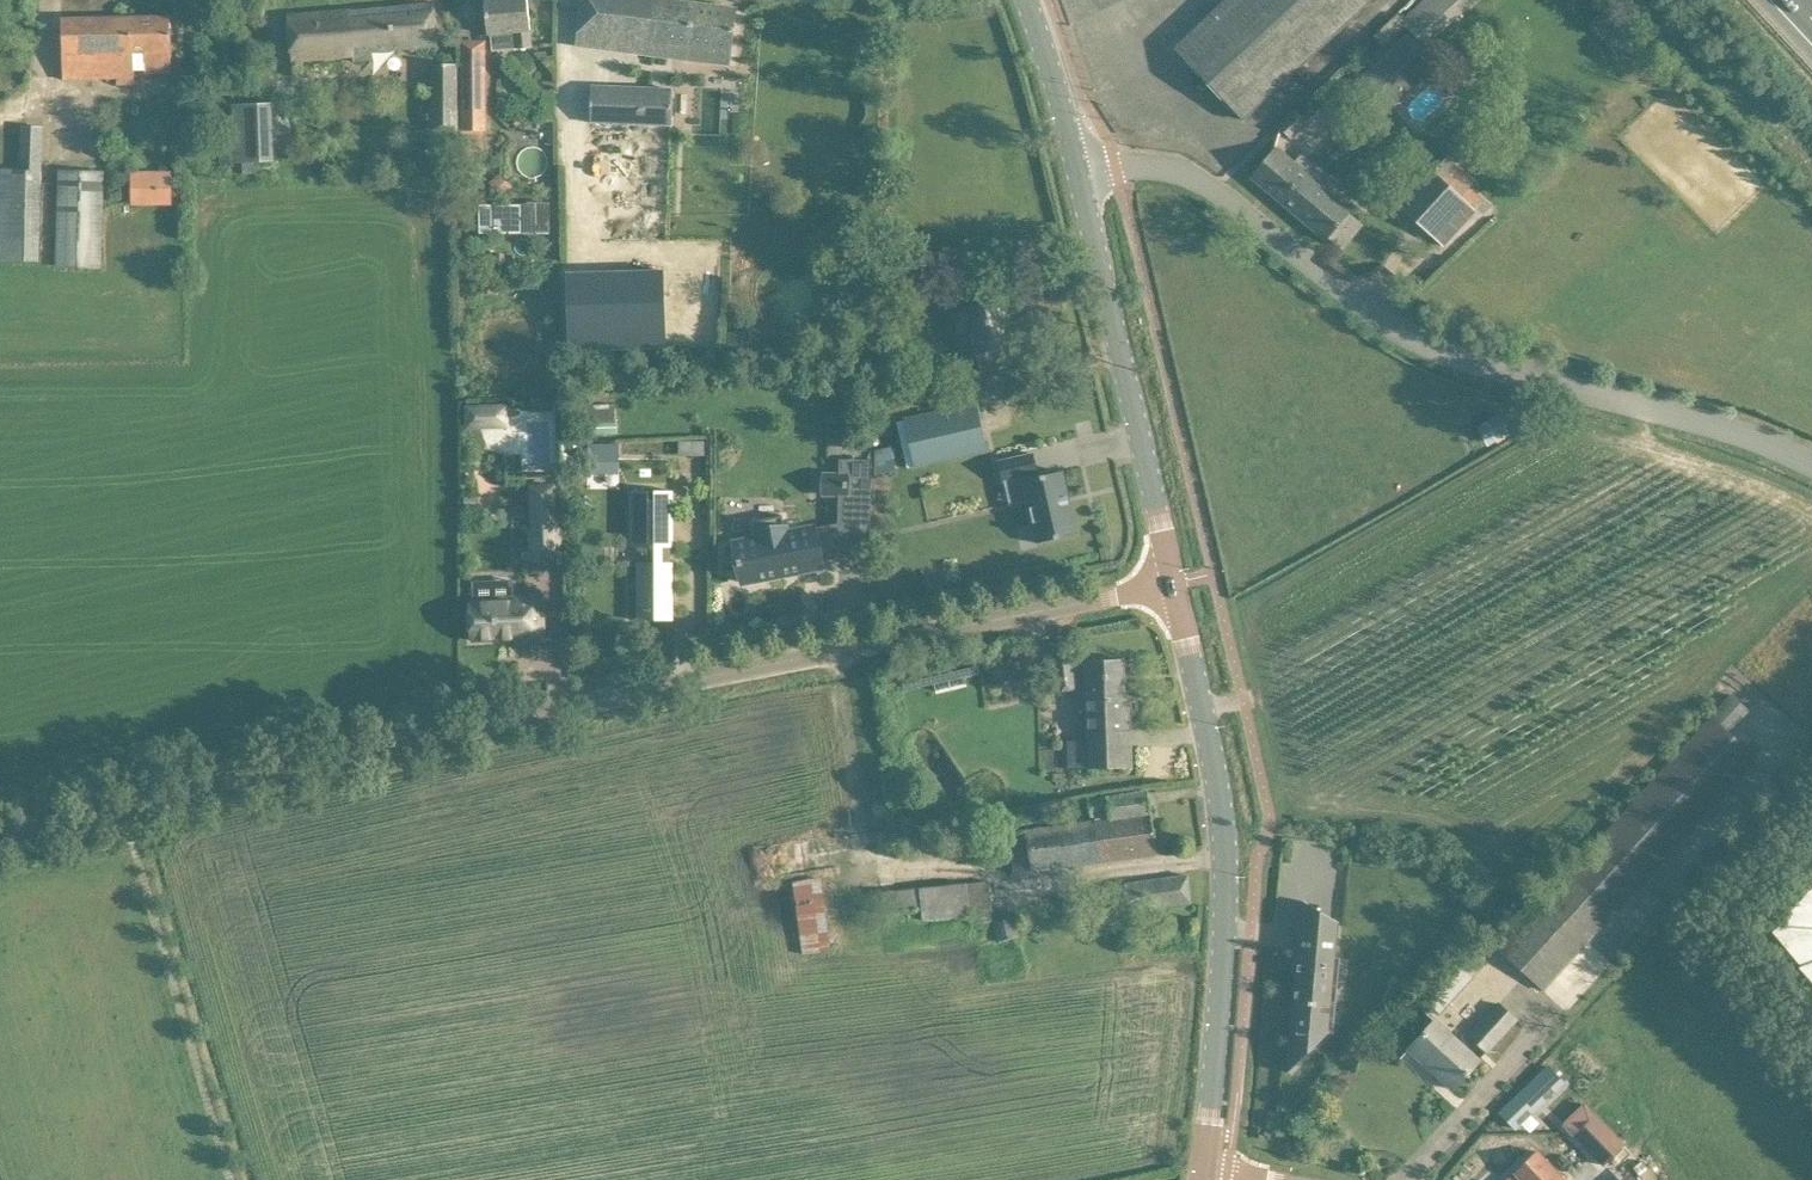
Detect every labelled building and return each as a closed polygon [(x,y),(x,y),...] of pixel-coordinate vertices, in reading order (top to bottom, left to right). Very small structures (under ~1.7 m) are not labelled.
[(486,22),(488,34),(514,31),(516,49),(532,47),(530,30),(528,0),(484,0),(486,22)] [(730,65),(737,8),(674,0),(581,0),(576,45),(730,65)] [(1203,76),(1205,74),(1234,105),(1234,109),(1243,120),(1371,0),(1224,0),(1199,24),(1201,27),(1186,42),(1186,51),(1192,57),(1186,63),(1188,65),(1192,62),(1202,72),(1200,74),(1203,76)] [(1424,47),(1460,14),(1466,20),(1482,5),(1478,0),(1420,0),(1399,18),(1424,47)] [(437,45),(433,3),(288,16),(292,59),(392,50),(437,45)] [(62,18),(62,42),(63,79),(134,77),(134,73),(171,72),(170,16),(62,18)] [(1338,99),(1365,130),(1375,121),(1436,65),(1409,35),(1338,99)] [(1450,61),(1456,68),(1478,46),(1472,39),(1450,61)] [(432,108),(459,108),(458,63),(431,63),(432,108)] [(462,66),(462,146),(485,146),(485,66),(462,66)] [(590,84),(588,124),(590,124),(669,128),(671,88),(590,84)] [(275,102),(239,101),(238,162),(275,162),(275,102)] [(1278,125),(1291,139),(1308,123),(1295,109),(1278,125)] [(38,261),(40,170),(38,170),(40,127),(20,127),(19,169),(0,168),(0,260),(38,261)] [(1250,176),(1326,240),(1328,238),(1342,249),(1364,222),(1318,183),(1327,173),(1301,151),(1292,161),(1275,147),(1266,158),(1250,176)] [(1460,196),(1476,179),(1450,155),(1401,208),(1442,245),(1475,209),(1460,196)] [(57,266),(100,267),(102,172),(59,171),(57,266)] [(131,173),(131,204),(172,204),(171,173),(131,173)] [(500,173),(490,182),(501,195),(511,186),(500,173)] [(459,179),(459,196),(472,195),(472,179),(459,179)] [(549,203),(479,204),(479,233),(549,232),(549,203)] [(662,270),(568,272),(569,348),(664,345),(662,270)] [(965,308),(976,354),(980,372),(1010,365),(1006,347),(1015,345),(1004,298),(965,308)] [(466,428),(508,427),(507,403),(465,404),(466,428)] [(905,420),(916,466),(985,450),(975,403),(905,420)] [(616,420),(588,421),(588,435),(617,434),(616,420)] [(692,441),(692,455),(704,455),(704,441),(692,441)] [(588,445),(587,473),(618,473),(618,446),(588,445)] [(1077,533),(1062,471),(1037,476),(1036,473),(1038,473),(1034,453),(998,461),(1002,481),(1022,476),(1037,542),(1077,533)] [(839,494),(838,523),(871,524),(872,459),(839,458),(839,474),(848,474),(847,494),(839,494)] [(530,491),(532,534),(561,533),(558,490),(530,491)] [(648,490),(629,490),(630,547),(648,547),(648,562),(637,562),(637,579),(642,579),(641,618),(641,620),(673,620),(673,562),(670,562),(670,547),(673,547),(673,490),(655,490),(655,499),(649,499),(648,490)] [(474,496),(465,496),(465,505),(474,505),(474,496)] [(734,543),(742,582),(803,570),(802,564),(820,560),(813,527),(786,533),(782,515),(755,520),(758,538),(734,543)] [(470,607),(472,645),(515,643),(515,645),(543,644),(541,601),(513,602),(513,605),(470,607)] [(1064,740),(1065,769),(1132,767),(1129,699),(1123,699),(1122,658),(1087,660),(1089,738),(1064,740)] [(1756,757),(1728,732),(1748,710),(1732,694),(1711,716),(1712,716),(1499,949),(1544,990),(1756,757)] [(1150,812),(1147,791),(1107,797),(1107,798),(1091,801),(1094,814),(1109,811),(1111,818),(1150,812)] [(1157,854),(1152,822),(1150,812),(1111,818),(1075,825),(1074,822),(1007,834),(1008,838),(1009,845),(1015,876),(1034,872),(1034,873),(1133,858),(1157,854)] [(1124,881),(1128,908),(1190,902),(1188,875),(1124,881)] [(923,920),(969,916),(969,924),(992,922),(989,881),(919,887),(923,920)] [(821,885),(794,889),(804,954),(831,950),(821,885)] [(1770,942),(1811,991),(1811,899),(1770,942)] [(994,923),(998,941),(1019,936),(1015,917),(994,923)] [(1327,1033),(1334,958),(1337,929),(1301,926),(1292,1029),(1327,1033)] [(1425,999),(1440,1013),(1472,978),(1457,964),(1425,999)] [(1469,1035),(1487,1051),(1516,1020),(1498,1003),(1469,1035)] [(1452,1088),(1453,1089),(1479,1060),(1435,1020),(1409,1048),(1425,1063),(1427,1061),(1454,1086),(1452,1088)] [(1550,1072),(1502,1119),(1517,1134),(1565,1088),(1550,1072)] [(1561,1125),(1602,1166),(1625,1144),(1584,1102),(1561,1125)] [(1537,1151),(1506,1179),(1565,1179),(1537,1151)]
